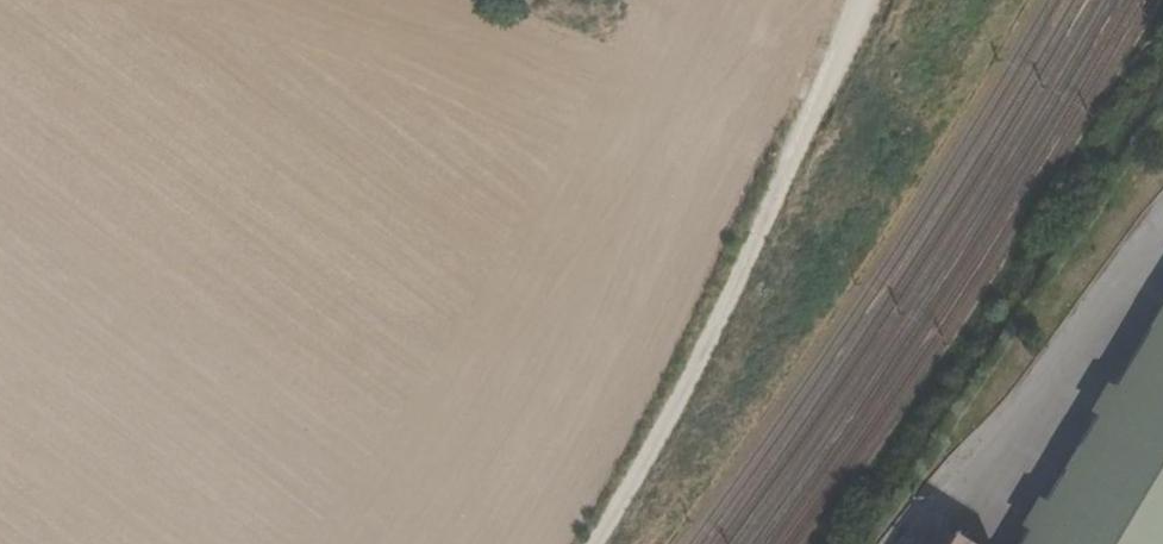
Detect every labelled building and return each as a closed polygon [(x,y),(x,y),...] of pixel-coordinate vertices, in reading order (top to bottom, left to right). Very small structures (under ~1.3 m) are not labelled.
[(1021,543),(1162,543),(1162,312),(1021,543)]
